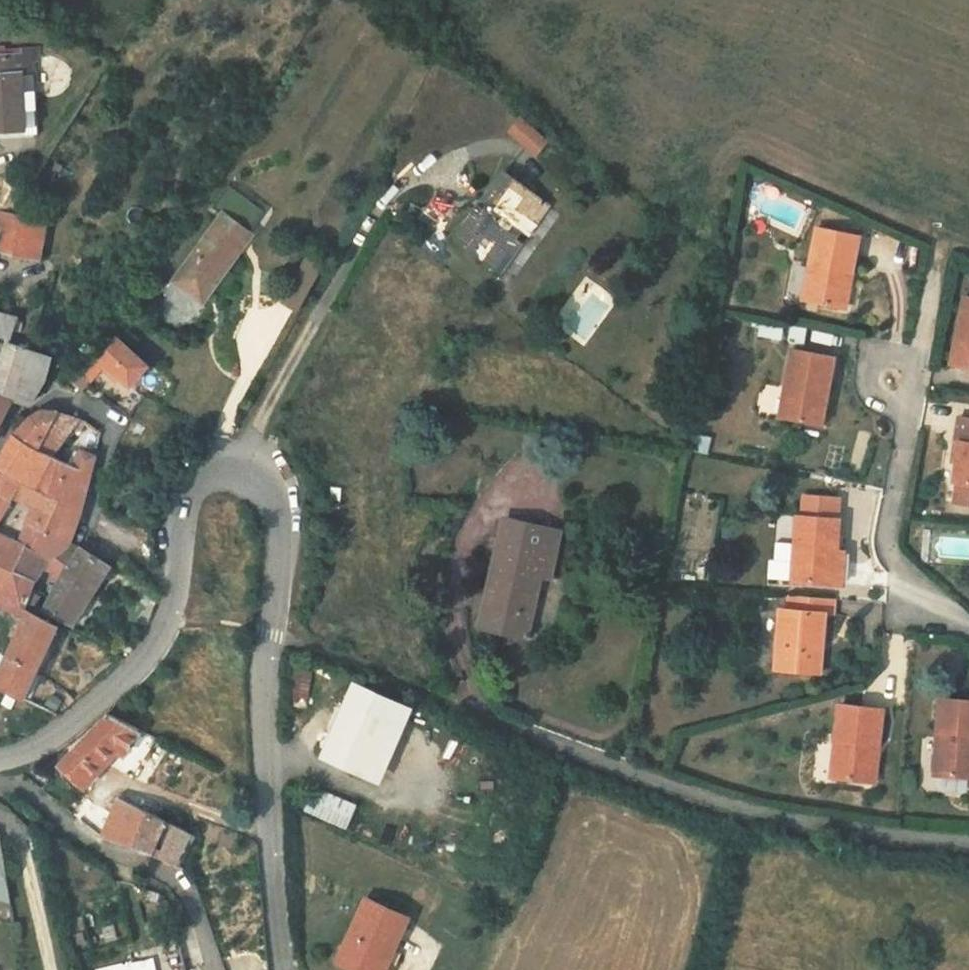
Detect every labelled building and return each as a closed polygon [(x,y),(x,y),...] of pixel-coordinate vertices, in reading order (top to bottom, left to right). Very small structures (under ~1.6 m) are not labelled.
[(20,116),(21,108),(33,108),(29,39),(0,40),(0,116),(20,116)] [(509,131),(542,154),(554,138),(521,114),(509,131)] [(554,183),(506,148),(485,176),(495,183),(488,194),(478,187),(456,216),(505,251),(515,236),(505,228),(532,190),(543,198),(554,183)] [(505,228),(515,236),(543,198),(532,190),(505,228)] [(221,192),(175,258),(204,278),(241,226),(250,213),(221,192)] [(35,233),(43,204),(6,195),(0,193),(0,226),(35,233)] [(805,218),(793,292),(830,298),(836,262),(844,262),(850,225),(805,218)] [(844,262),(836,262),(830,298),(838,300),(844,262)] [(954,279),(944,353),(968,357),(968,281),(954,279)] [(5,321),(10,300),(0,298),(0,320),(5,321)] [(43,342),(21,335),(3,330),(0,344),(0,380),(11,383),(23,386),(41,356),(43,342)] [(109,337),(97,356),(132,376),(145,357),(144,355),(109,337)] [(781,374),(790,375),(783,412),(819,418),(831,347),(786,339),(781,374)] [(783,412),(790,375),(781,374),(775,411),(783,412)] [(11,383),(0,380),(0,402),(11,383)] [(8,421),(29,432),(51,397),(41,394),(27,399),(8,421)] [(70,403),(51,397),(29,432),(48,441),(70,403)] [(953,430),(959,431),(958,449),(957,469),(968,470),(968,405),(964,405),(955,405),(953,430)] [(9,464),(29,473),(48,441),(29,432),(8,421),(0,436),(0,481),(9,464)] [(951,448),(958,449),(959,431),(953,430),(951,448)] [(72,437),(65,450),(48,441),(29,473),(30,474),(40,478),(72,492),(85,443),(72,437)] [(30,474),(21,500),(30,504),(40,478),(30,474)] [(68,504),(72,492),(40,478),(30,504),(21,500),(10,530),(20,533),(38,540),(38,541),(63,523),(68,504)] [(838,489),(801,485),(799,504),(796,504),(791,570),(831,573),(833,540),(838,541),(842,508),(837,508),(838,489)] [(520,624),(534,567),(544,570),(555,518),(496,506),(472,611),(520,624)] [(38,541),(38,540),(20,533),(4,561),(21,572),(15,585),(69,613),(105,551),(78,530),(72,535),(63,523),(38,541)] [(0,527),(0,594),(18,603),(22,596),(12,591),(15,585),(21,572),(4,561),(20,533),(10,530),(0,527)] [(844,541),(838,541),(833,540),(831,573),(841,574),(844,541)] [(820,608),(833,609),(834,588),(787,585),(786,605),(773,605),(770,656),(817,658),(820,608)] [(0,594),(0,596),(12,616),(18,603),(0,594)] [(15,691),(51,611),(22,596),(18,603),(12,616),(0,640),(0,685),(15,691)] [(321,753),(370,775),(400,707),(353,686),(321,753)] [(944,686),(942,764),(968,765),(968,688),(944,686)] [(849,698),(841,776),(879,780),(882,739),(891,740),(894,701),(849,698)] [(115,742),(122,746),(146,720),(120,706),(73,760),(89,776),(115,742)] [(891,740),(882,739),(879,780),(888,780),(891,740)] [(311,785),(301,810),(344,827),(354,803),(311,785)] [(110,831),(138,843),(151,814),(127,803),(110,831)] [(196,835),(151,814),(138,843),(184,865),(196,835)] [(376,969),(377,969),(391,937),(380,932),(394,900),(349,881),(322,947),(376,969)] [(153,960),(128,965),(129,969),(155,969),(153,960)]
